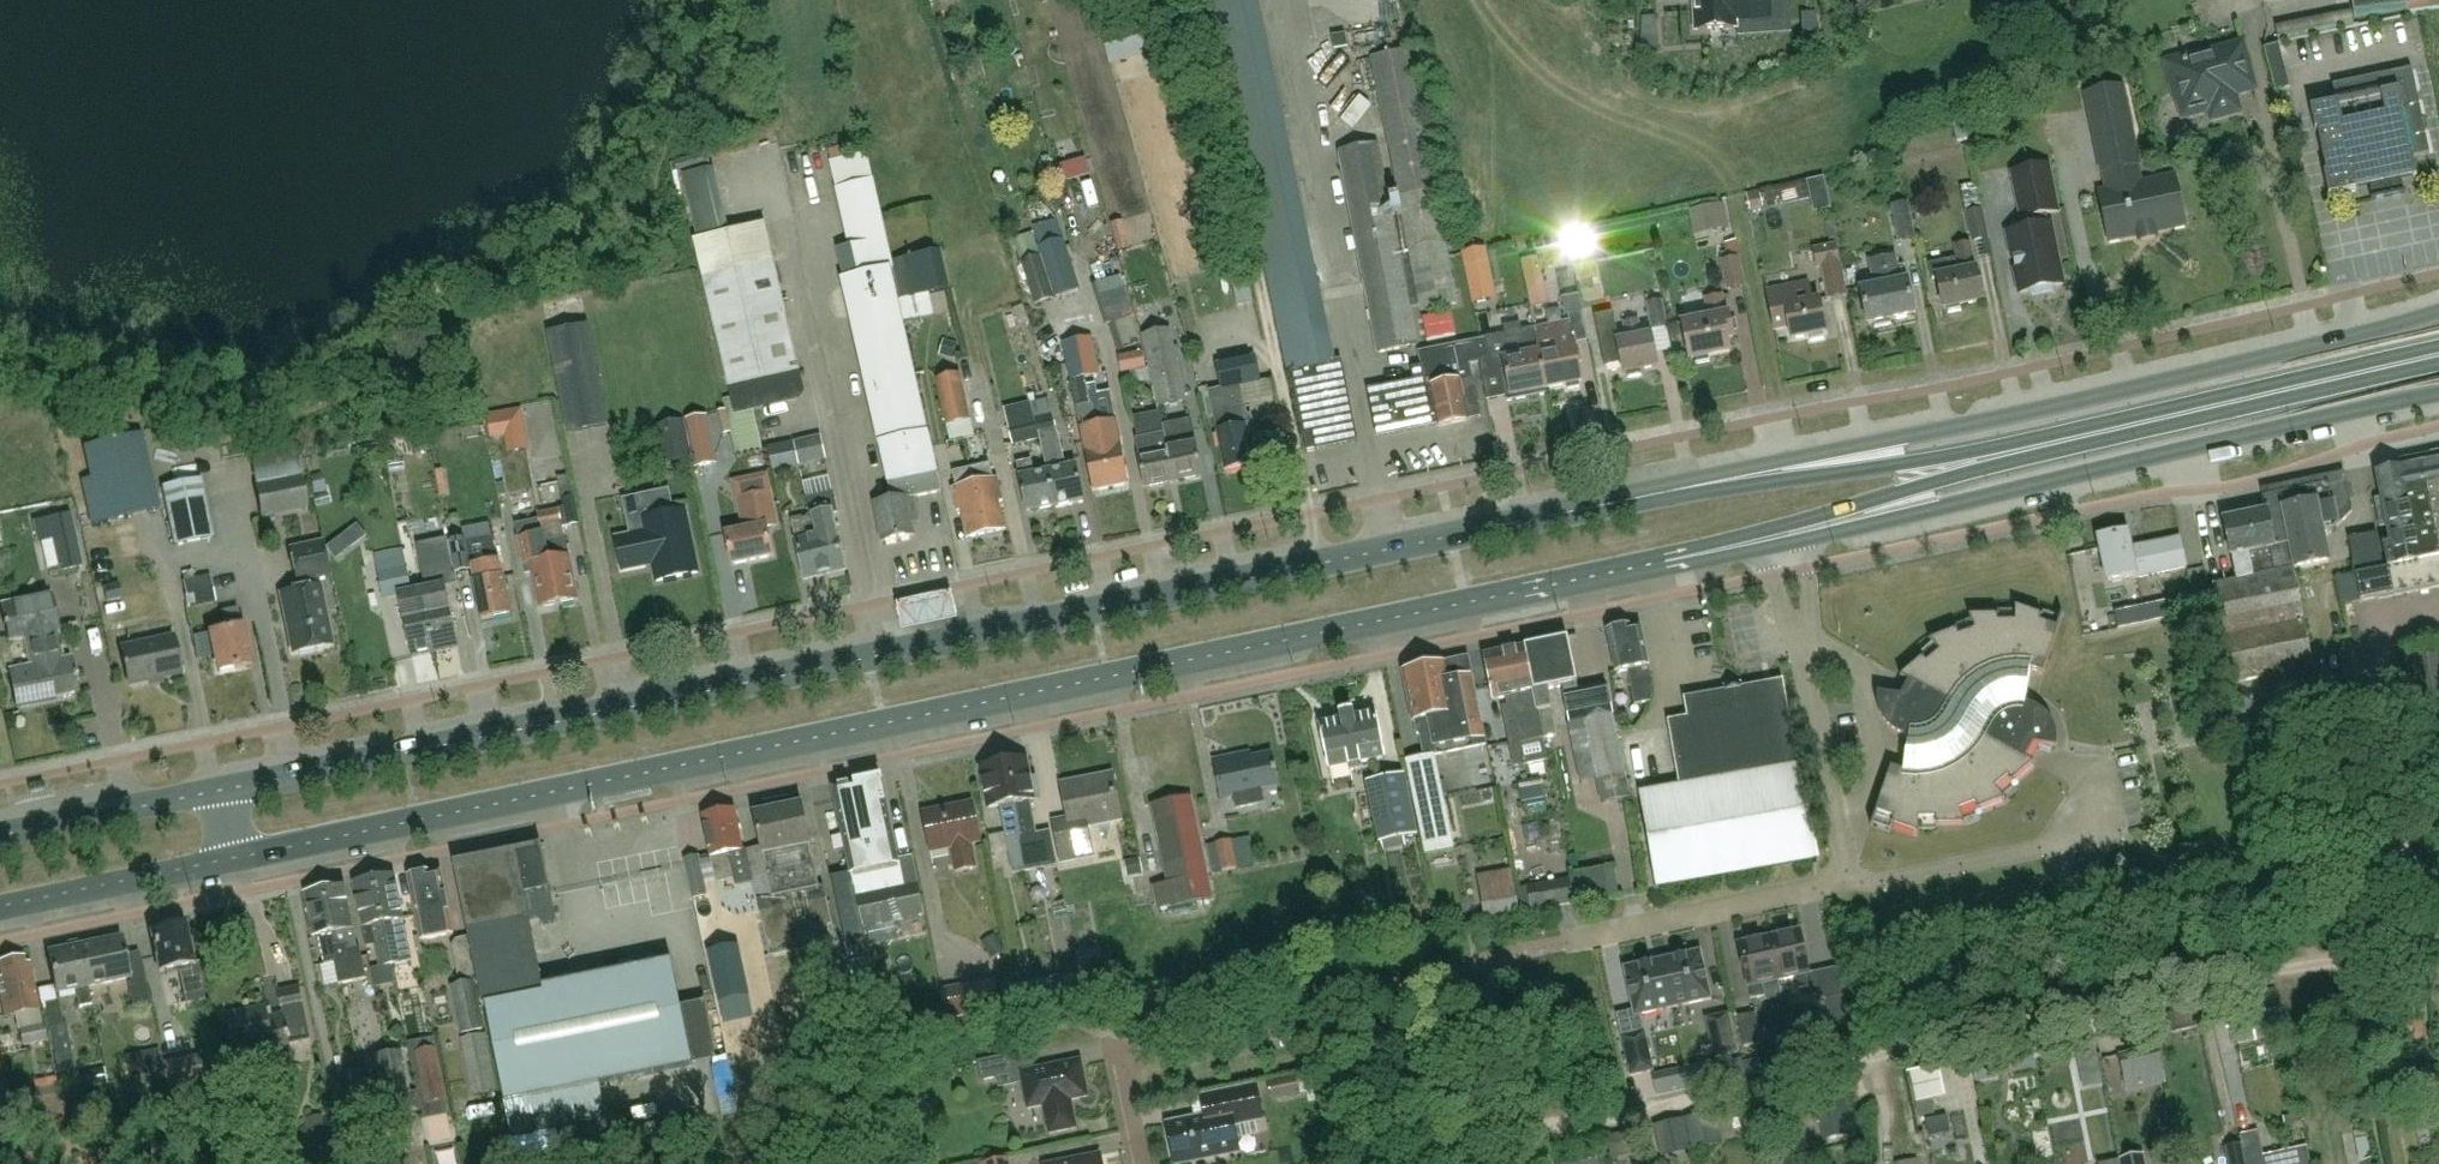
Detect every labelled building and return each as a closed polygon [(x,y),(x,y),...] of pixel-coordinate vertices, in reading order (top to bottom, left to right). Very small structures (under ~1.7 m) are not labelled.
[(1307,451),(1316,449),(1315,446),(1353,437),(1345,399),(1350,398),(1341,359),(1334,360),(1258,0),(1209,0),(1288,371),(1291,370),(1307,451)] [(1696,30),(1737,27),(1736,21),(1770,19),(1769,0),(1694,0),(1696,30)] [(2354,20),(2438,9),(2438,0),(2351,0),(2354,20)] [(1098,18),(1110,60),(1153,47),(1141,6),(1098,18)] [(1360,35),(1388,27),(1383,10),(1355,17),(1360,35)] [(2242,44),(2168,64),(2183,117),(2209,110),(2211,119),(2238,111),(2234,95),(2254,90),(2242,44)] [(2278,44),(2264,48),(2275,91),(2290,87),(2278,44)] [(1378,353),(1417,345),(1405,285),(1416,283),(1421,311),(1457,304),(1408,51),(1372,58),(1399,198),(1389,199),(1378,144),(1339,151),(1378,353)] [(2412,158),(2429,154),(2412,69),(2333,85),(2336,103),(2310,108),(2315,131),(2317,130),(2326,174),(2324,174),(2328,197),(2356,191),(2355,189),(2369,186),(2371,198),(2370,198),(2371,200),(2405,193),(2405,191),(2404,192),(2401,179),(2412,177),(2413,180),(2417,179),(2412,158)] [(2100,193),(2109,240),(2185,224),(2175,177),(2140,185),(2136,166),(2138,165),(2122,87),(2087,94),(2103,173),(2105,172),(2109,191),(2100,193)] [(919,522),(914,497),(941,492),(890,269),(894,268),(866,155),(830,163),(849,247),(838,250),(845,279),(842,280),(879,446),(881,446),(892,501),(874,504),(882,543),(915,536),(912,524),(919,522)] [(2056,286),(2063,284),(2050,223),(2048,223),(2046,214),(2058,211),(2048,164),(2013,172),(2022,219),(2025,218),(2027,228),(2008,232),(2012,254),(2017,257),(2019,266),(2016,271),(2020,293),(2027,292),(2033,295),(2052,291),(2056,286)] [(1815,180),(1817,203),(1834,202),(1832,179),(1815,180)] [(1701,228),(1729,224),(1726,199),(1698,202),(1701,228)] [(1907,203),(1892,206),(1899,240),(1914,237),(1907,203)] [(1981,210),(1967,213),(1973,241),(1987,238),(1981,210)] [(1039,248),(1063,240),(1057,221),(1033,229),(1039,248)] [(1122,221),(1113,223),(1120,250),(1129,248),(1122,221)] [(798,396),(803,388),(764,224),(694,241),(734,411),(798,396)] [(1063,240),(1039,248),(1056,298),(1079,290),(1063,240)] [(1817,266),(1823,265),(1829,298),(1846,295),(1836,243),(1814,247),(1817,266)] [(1957,258),(1929,263),(1932,279),(1937,278),(1944,309),(1948,308),(1949,313),(1960,310),(1959,305),(1983,301),(1977,269),(1975,269),(1970,243),(1955,246),(1957,258)] [(1484,250),(1463,255),(1473,302),(1490,299),(1487,286),(1492,285),(1484,250)] [(939,252),(899,261),(908,299),(947,290),(939,252)] [(1875,287),(1861,290),(1868,324),(1873,323),(1874,328),(1892,324),(1891,319),(1915,314),(1905,265),(1897,267),(1895,256),(1870,262),(1875,287)] [(1040,257),(1021,263),(1035,305),(1053,299),(1040,257)] [(1538,258),(1522,261),(1531,307),(1547,303),(1538,258)] [(1738,258),(1722,261),(1728,290),(1744,286),(1738,258)] [(1121,276),(1095,285),(1108,324),(1134,316),(1121,276)] [(1808,282),(1766,290),(1774,327),(1788,324),(1791,339),(1810,335),(1811,340),(1824,337),(1823,333),(1826,332),(1819,299),(1812,301),(1808,282)] [(1710,317),(1683,323),(1690,360),(1695,358),(1696,363),(1710,360),(1709,356),(1730,351),(1728,339),(1734,338),(1729,314),(1726,314),(1722,296),(1706,299),(1710,317)] [(1563,301),(1567,319),(1584,316),(1581,298),(1563,301)] [(1661,301),(1647,303),(1652,328),(1666,325),(1661,301)] [(1622,364),(1624,374),(1627,373),(1628,378),(1641,375),(1640,370),(1657,367),(1651,335),(1640,337),(1636,321),(1624,323),(1628,340),(1619,342),(1613,313),(1594,317),(1605,368),(1622,364)] [(1534,328),(1546,389),(1567,384),(1568,389),(1580,387),(1579,382),(1582,381),(1575,345),(1573,345),(1568,321),(1567,321),(1568,324),(1548,328),(1547,325),(1534,328)] [(1520,323),(1503,327),(1505,335),(1485,339),(1489,360),(1479,362),(1481,373),(1501,369),(1507,401),(1545,393),(1544,389),(1546,389),(1534,328),(1522,331),(1520,323)] [(587,325),(548,333),(567,432),(607,424),(587,325)] [(1169,330),(1143,336),(1157,406),(1184,400),(1169,330)] [(1092,338),(1077,341),(1085,378),(1099,375),(1092,338)] [(1439,427),(1468,421),(1461,383),(1473,380),(1470,364),(1479,362),(1489,360),(1485,339),(1419,352),(1424,380),(1371,390),(1379,433),(1438,421),(1439,427)] [(1077,341),(1063,344),(1071,381),(1085,378),(1077,341)] [(1144,350),(1121,355),(1125,372),(1147,367),(1144,350)] [(1209,392),(1225,470),(1253,465),(1249,447),(1254,446),(1250,425),(1248,425),(1241,387),(1261,383),(1256,357),(1218,364),(1223,389),(1209,392)] [(936,380),(951,442),(974,437),(960,374),(936,380)] [(1093,404),(1111,487),(1129,483),(1112,400),(1099,402),(1097,395),(1089,397),(1090,404),(1093,404)] [(1031,404),(1004,409),(1012,444),(1039,438),(1035,418),(1034,418),(1031,404)] [(1093,404),(1090,404),(1076,407),(1093,492),(1111,487),(1093,404)] [(511,453),(526,450),(519,410),(487,416),(491,434),(507,431),(511,453)] [(1173,481),(1162,426),(1159,411),(1133,417),(1137,438),(1135,438),(1145,487),(1173,481)] [(1039,438),(1047,472),(1054,505),(1084,499),(1076,465),(1076,466),(1074,459),(1064,461),(1058,433),(1057,433),(1053,414),(1035,418),(1039,438)] [(1162,426),(1173,481),(1202,475),(1190,420),(1162,426)] [(691,459),(683,422),(659,426),(664,450),(679,447),(682,461),(691,459)] [(90,478),(82,480),(92,524),(157,509),(140,434),(83,447),(90,478)] [(794,442),(797,459),(824,454),(821,437),(794,442)] [(794,442),(769,447),(774,469),(798,464),(797,459),(794,442)] [(359,457),(330,460),(334,492),(363,488),(359,457)] [(1054,505),(1047,472),(1034,475),(1031,460),(1016,463),(1027,512),(1054,505)] [(2421,465),(2395,470),(2391,471),(2387,471),(2377,474),(2379,483),(2384,509),(2391,545),(2383,546),(2387,569),(2390,569),(2413,564),(2438,559),(2438,461),(2421,465)] [(986,534),(1005,530),(999,503),(1002,502),(997,478),(993,479),(989,465),(971,469),(986,534)] [(986,534),(971,469),(954,473),(957,487),(952,488),(958,513),(962,512),(968,538),(986,534)] [(300,476),(255,485),(261,518),(307,509),(300,476)] [(201,479),(163,487),(175,546),(213,538),(201,479)] [(2352,512),(2346,479),(2263,497),(2266,513),(2224,521),(2236,582),(2213,586),(2217,610),(2221,629),(2231,684),(2262,678),(2265,690),(2315,680),(2313,668),(2294,572),(2329,564),(2323,539),(2327,538),(2352,512)] [(522,487),(506,492),(514,513),(529,508),(522,487)] [(770,492),(749,496),(737,499),(744,530),(725,534),(732,565),(773,557),(767,527),(777,525),(770,492)] [(810,519),(815,517),(820,543),(815,544),(822,575),(845,570),(832,515),(837,514),(833,494),(806,500),(810,519)] [(561,498),(568,526),(580,523),(573,495),(561,498)] [(538,513),(541,528),(543,527),(562,524),(559,509),(538,513)] [(685,511),(644,519),(657,581),(698,572),(685,511)] [(35,523),(39,542),(53,538),(61,570),(81,565),(70,515),(35,523)] [(815,517),(810,519),(792,523),(805,579),(822,575),(815,544),(820,543),(815,517)] [(532,573),(539,608),(558,604),(543,527),(541,528),(539,519),(516,524),(526,575),(532,573)] [(543,527),(558,604),(579,599),(566,537),(565,538),(562,524),(543,527)] [(2126,532),(2098,537),(2107,581),(2134,576),(2128,550),(2130,549),(2126,532)] [(2377,534),(2348,539),(2355,575),(2372,572),(2384,569),(2377,534)] [(475,582),(474,583),(482,619),(511,613),(504,577),(502,577),(499,562),(497,562),(492,537),(467,542),(466,539),(449,542),(456,573),(472,569),(475,582)] [(2128,550),(2134,576),(2134,578),(2186,568),(2180,539),(2130,549),(2128,550)] [(427,588),(420,589),(434,652),(457,647),(446,597),(443,584),(455,581),(446,541),(418,548),(427,588)] [(322,543),(290,549),(296,582),(304,581),(305,589),(280,594),(293,654),(332,645),(319,586),(318,586),(316,578),(329,575),(322,543)] [(434,652),(420,589),(412,591),(404,557),(375,564),(383,598),(399,595),(413,657),(434,652)] [(2413,564),(2419,592),(2438,588),(2438,559),(2413,564)] [(2419,593),(2419,592),(2413,564),(2390,569),(2395,597),(2419,593)] [(2387,569),(2384,569),(2372,572),(2378,599),(2378,600),(2393,597),(2395,597),(2390,569),(2387,569)] [(2378,599),(2372,572),(2355,575),(2360,602),(2378,599)] [(201,614),(225,608),(219,587),(196,593),(201,614)] [(16,708),(37,704),(36,700),(77,692),(70,659),(61,661),(54,629),(56,629),(49,596),(2,606),(9,640),(25,636),(31,667),(9,672),(16,708)] [(956,596),(901,608),(906,635),(962,624),(956,596)] [(2172,601),(2144,607),(2147,623),(2175,617),(2172,601)] [(2034,745),(2056,748),(2057,745),(2057,741),(2057,737),(2056,733),(2055,730),(2054,726),(2052,723),(2050,719),(2048,716),(2045,714),(2042,711),(2039,709),(2036,707),(2032,706),(2029,704),(2025,704),(2030,669),(2043,674),(2063,615),(2061,614),(2056,628),(2040,623),(2042,617),(2015,607),(2015,608),(2015,622),(1998,622),(1998,616),(1969,616),(1969,617),(1972,624),(1974,630),(1959,636),(1956,631),(1929,641),(1930,641),(1939,652),(1926,663),(1922,658),(1900,678),(1901,678),(1908,682),(1900,696),(1900,697),(1878,693),(1877,697),(1877,701),(1877,705),(1878,708),(1879,712),(1880,715),(1882,719),(1884,722),(1886,725),(1889,728),(1892,730),(1895,732),(1898,734),(1902,736),(1905,737),(1909,738),(1904,772),(1891,768),(1871,827),(1873,827),(1877,813),(1893,819),(1891,825),(1919,834),(1919,819),(1936,819),(1936,825),(1965,825),(1964,825),(1959,811),(1975,805),(1977,811),(2005,801),(2004,800),(1995,790),(2008,778),(2012,783),(2034,764),(2033,764),(2025,760),(2033,745),(2034,745)] [(2144,607),(2115,613),(2119,629),(2147,623),(2144,607)] [(225,630),(210,633),(218,672),(251,665),(243,626),(241,627),(237,609),(221,612),(225,630)] [(1640,625),(1631,627),(1630,626),(1626,627),(1622,625),(1614,627),(1612,630),(1607,631),(1616,673),(1628,671),(1635,705),(1656,701),(1640,625)] [(172,637),(120,647),(128,685),(179,675),(172,637)] [(1524,647),(1543,739),(1556,736),(1547,690),(1577,683),(1568,638),(1524,647)] [(1526,784),(1551,779),(1543,739),(1524,647),(1482,655),(1492,701),(1505,699),(1507,708),(1502,709),(1506,730),(1505,730),(1505,735),(1507,734),(1509,747),(1518,745),(1526,784)] [(2413,661),(2426,726),(2438,724),(2438,656),(2413,661)] [(1417,738),(1419,737),(1423,759),(1486,746),(1468,659),(1403,672),(1417,738)] [(2392,680),(2398,708),(2412,705),(2406,677),(2406,676),(2392,680)] [(1640,795),(1657,887),(1820,858),(1799,766),(1784,680),(1684,697),(1687,717),(1668,720),(1680,788),(1640,795)] [(2392,680),(2378,683),(2384,711),(2398,708),(2392,680)] [(2378,683),(2364,686),(2370,714),(2384,711),(2378,683)] [(1605,684),(1590,687),(1563,693),(1569,723),(1585,720),(1602,804),(1629,798),(1605,684)] [(2349,689),(2356,717),(2370,714),(2364,686),(2350,689),(2349,689)] [(2186,693),(2172,697),(2176,715),(2190,712),(2186,693)] [(1342,720),(1319,725),(1329,771),(1348,767),(1349,773),(1361,771),(1360,765),(1384,760),(1375,714),(1353,718),(1352,711),(1340,714),(1342,720)] [(1258,805),(1254,790),(1277,785),(1271,756),(1241,763),(1240,758),(1214,763),(1221,797),(1234,794),(1237,810),(1258,805)] [(1018,838),(1025,872),(1058,866),(1052,832),(1036,835),(1030,801),(1040,799),(1036,778),(1031,780),(1027,759),(997,765),(1001,786),(1006,785),(1007,790),(1012,789),(1021,838),(1018,838)] [(1001,786),(997,765),(979,768),(987,809),(1000,807),(1013,875),(1025,872),(1018,838),(1021,838),(1012,789),(1007,790),(1006,785),(1001,786)] [(1069,819),(1054,822),(1062,863),(1093,857),(1087,827),(1117,821),(1112,799),(1117,798),(1112,775),(1062,785),(1069,819)] [(1404,776),(1367,784),(1380,845),(1417,837),(1404,776)] [(898,860),(881,778),(833,788),(851,874),(899,864),(903,883),(855,893),(862,928),(924,915),(912,857),(898,860)] [(1454,851),(1439,780),(1410,786),(1425,857),(1454,851)] [(1153,806),(1169,884),(1152,888),(1157,911),(1212,899),(1191,798),(1153,806)] [(973,803),(923,813),(931,853),(952,849),(957,872),(977,868),(972,845),(981,843),(973,803)] [(746,851),(770,957),(836,944),(824,887),(819,888),(802,805),(755,814),(762,848),(746,851)] [(1617,826),(1637,825),(1636,809),(1616,810),(1617,826)] [(744,852),(736,810),(703,816),(711,858),(712,858),(717,884),(735,880),(730,854),(744,852)] [(1578,824),(1552,832),(1560,856),(1586,848),(1578,824)] [(1232,839),(1210,844),(1216,872),(1237,867),(1232,839)] [(468,931),(529,919),(539,917),(541,925),(557,922),(542,847),(454,865),(468,931)] [(699,855),(684,858),(692,898),(708,895),(699,855)] [(683,862),(655,863),(656,879),(684,877),(683,862)] [(412,875),(411,876),(408,877),(421,941),(426,940),(453,934),(440,871),(431,873),(426,874),(424,873),(423,872),(422,871),(420,871),(418,871),(417,871),(415,872),(414,872),(413,874),(412,875)] [(1512,871),(1477,877),(1485,920),(1519,914),(1512,871)] [(375,880),(392,965),(412,961),(395,876),(375,880)] [(1570,877),(1527,885),(1532,910),(1575,902),(1570,877)] [(380,967),(392,965),(375,880),(354,885),(367,947),(376,945),(380,967)] [(351,960),(349,960),(336,963),(341,984),(366,979),(360,947),(357,948),(344,886),(325,890),(337,947),(346,945),(348,951),(349,950),(351,960)] [(337,947),(325,890),(305,894),(314,937),(319,936),(325,965),(336,963),(349,960),(351,960),(349,950),(348,951),(346,945),(337,947)] [(619,894),(623,918),(649,914),(645,890),(619,894)] [(469,939),(478,982),(483,1007),(486,1007),(505,1103),(604,1083),(692,1065),(672,961),(543,987),(529,919),(468,931),(469,939)] [(184,924),(150,931),(159,973),(187,967),(190,978),(197,976),(186,926),(184,926),(184,924)] [(1770,937),(1779,980),(1796,977),(1798,989),(1812,986),(1809,974),(1810,974),(1800,930),(1770,937)] [(80,945),(88,986),(130,977),(121,937),(80,945)] [(1779,980),(1770,937),(1739,943),(1749,987),(1752,999),(1765,996),(1763,984),(1779,980)] [(478,982),(469,939),(452,942),(460,985),(451,987),(461,1035),(485,1030),(475,983),(478,982)] [(80,945),(68,948),(48,952),(56,993),(75,989),(79,1007),(92,1005),(88,986),(80,945)] [(746,997),(735,948),(706,955),(716,1003),(746,997)] [(1663,960),(1673,1008),(1711,999),(1701,951),(1663,960)] [(22,958),(0,962),(0,971),(1,977),(0,978),(0,991),(5,1017),(39,1010),(29,962),(25,962),(24,958),(22,958)] [(1673,1008),(1663,960),(1625,968),(1635,1016),(1673,1008)] [(1047,980),(1051,1001),(1061,999),(1060,991),(1064,991),(1062,981),(1058,982),(1057,978),(1047,980)] [(147,979),(130,982),(135,1010),(152,1007),(147,979)] [(995,980),(944,990),(949,1017),(1000,1008),(995,980)] [(1051,1001),(1047,980),(1037,982),(1041,1003),(1051,1001)] [(267,1005),(227,1013),(236,1056),(254,1052),(256,1064),(293,1056),(291,1045),(311,1041),(300,986),(278,991),(283,1013),(269,1016),(267,1005)] [(1844,994),(1826,998),(1832,1028),(1850,1024),(1844,994)] [(1756,1013),(1738,1017),(1745,1047),(1763,1043),(1756,1013)] [(1737,1052),(1728,1014),(1706,1019),(1715,1057),(1737,1052)] [(44,1023),(20,1028),(23,1045),(47,1040),(44,1023)] [(78,1082),(66,1024),(50,1027),(61,1085),(78,1082)] [(1653,1071),(1645,1032),(1623,1037),(1631,1076),(1653,1071)] [(485,1034),(462,1039),(473,1096),(497,1091),(485,1034)] [(2094,1043),(2075,1046),(2081,1074),(2099,1070),(2094,1043)] [(438,1049),(418,1052),(428,1105),(447,1101),(438,1049)] [(2131,1054),(2121,1057),(2128,1091),(2165,1083),(2158,1049),(2156,1049),(2131,1054)] [(404,1051),(386,1055),(395,1099),(413,1096),(404,1051)] [(376,1103),(395,1099),(386,1055),(368,1058),(376,1103)] [(164,1063),(169,1087),(207,1080),(202,1056),(164,1063)] [(1010,1075),(1006,1056),(978,1061),(982,1081),(1010,1075)] [(1088,1096),(1081,1060),(1021,1072),(1028,1108),(1044,1105),(1050,1133),(1076,1128),(1071,1100),(1088,1096)] [(350,1128),(370,1124),(360,1070),(340,1074),(350,1128)] [(1201,1097),(1205,1116),(1167,1124),(1176,1163),(1180,1163),(1240,1152),(1234,1125),(1263,1119),(1256,1086),(1201,1097)] [(1279,1105),(1309,1102),(1308,1087),(1278,1090),(1279,1105)] [(1820,1121),(1824,1140),(1853,1134),(1849,1114),(1820,1121)] [(1695,1127),(1667,1132),(1672,1159),(1701,1153),(1695,1127)] [(2258,1132),(2241,1136),(2242,1144),(2247,1163),(2265,1163),(2258,1132)] [(2223,1148),(2227,1163),(2247,1163),(2242,1144),(2223,1148)] [(1555,1156),(1556,1163),(1597,1163),(1594,1149),(1555,1156)] [(2289,1155),(2291,1163),(2311,1163),(2309,1151),(2289,1155)] [(1100,1155),(1053,1163),(1102,1163),(1100,1155)]
